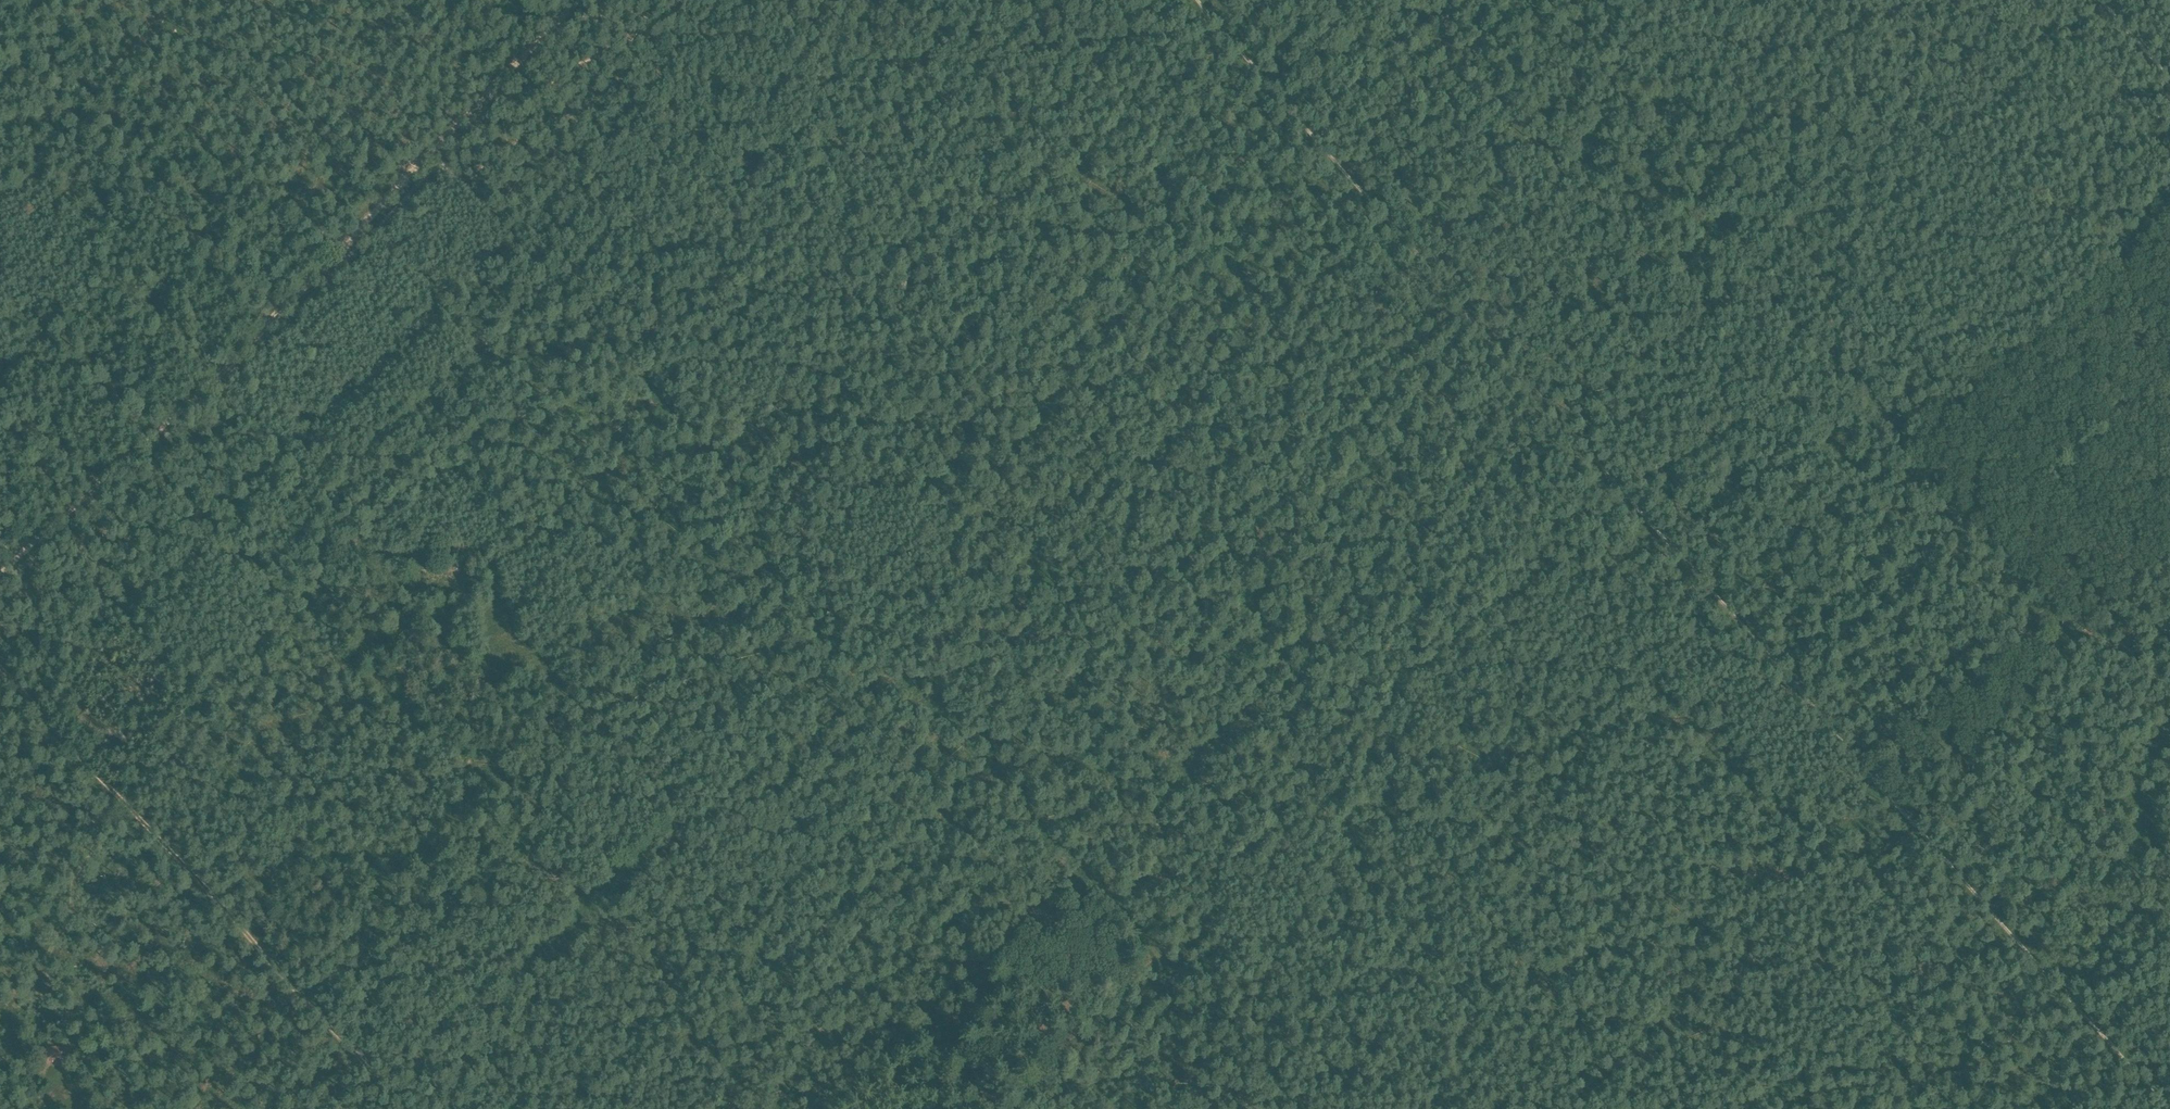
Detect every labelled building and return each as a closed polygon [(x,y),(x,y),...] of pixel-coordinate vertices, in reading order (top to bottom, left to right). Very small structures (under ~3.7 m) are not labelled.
[(42,1052),(45,1052),(45,1058),(63,1058),(63,1047),(47,1047),(42,1047),(42,1052)]
